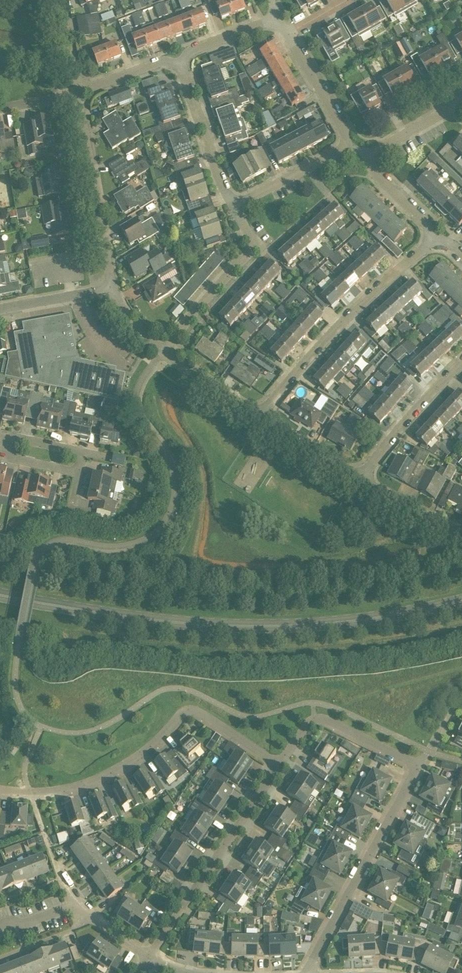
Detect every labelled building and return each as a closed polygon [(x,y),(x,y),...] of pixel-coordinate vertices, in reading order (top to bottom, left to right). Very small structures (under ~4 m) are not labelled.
[(141,9),(138,0),(132,0),(136,11),(141,9)] [(141,9),(147,7),(144,0),(138,0),(141,9)] [(187,8),(184,0),(178,0),(182,10),(187,8)] [(233,15),(227,0),(221,0),(222,4),(216,6),(221,20),(233,15)] [(233,15),(245,11),(241,0),(227,0),(233,15)] [(301,9),(307,6),(308,7),(310,7),(310,8),(316,5),(315,3),(320,1),(319,0),(295,0),(301,9)] [(406,12),(399,0),(385,0),(387,4),(381,7),(388,19),(394,16),(395,18),(406,12)] [(406,12),(417,6),(416,3),(422,0),(399,0),(406,12)] [(447,5),(450,11),(457,8),(453,2),(447,5)] [(159,6),(163,17),(168,15),(164,4),(159,6)] [(159,19),(163,17),(159,6),(154,7),(159,19)] [(359,13),(370,32),(381,26),(380,24),(386,20),(379,8),(373,12),(370,7),(369,7),(368,6),(362,9),(363,11),(359,13)] [(136,13),(141,26),(146,24),(141,12),(136,13)] [(189,16),(195,30),(206,26),(201,12),(189,16)] [(136,13),(131,15),(136,27),(141,26),(136,13)] [(359,39),(370,32),(359,13),(355,15),(354,14),(349,17),(350,18),(344,21),(347,26),(345,28),(352,39),(353,39),(355,42),(352,44),(354,47),(362,43),(359,39)] [(183,35),(195,30),(189,16),(178,21),(183,35)] [(107,27),(116,23),(114,19),(105,22),(107,27)] [(172,39),(183,35),(178,21),(166,25),(172,39)] [(142,29),(144,34),(149,48),(160,43),(155,29),(153,25),(142,29)] [(160,43),(172,39),(166,25),(155,29),(160,43)] [(337,32),(334,27),(330,29),(329,28),(323,31),(324,33),(323,34),(326,39),(319,42),(327,57),(345,46),(344,44),(350,41),(343,29),(337,32)] [(137,52),(149,48),(144,34),(134,37),(132,33),(124,36),(128,47),(134,44),(137,52)] [(454,38),(455,41),(449,44),(456,56),(461,53),(461,34),(454,38)] [(404,59),(411,56),(403,42),(397,45),(404,59)] [(104,48),(110,62),(121,58),(116,44),(104,48)] [(98,47),(99,50),(87,55),(91,64),(96,62),(98,67),(110,62),(104,48),(103,45),(98,47)] [(442,49),(440,46),(429,52),(440,72),(444,70),(445,71),(451,68),(450,67),(455,64),(452,59),(454,57),(447,45),(442,49)] [(266,64),(279,56),(273,46),(260,53),(266,64)] [(233,49),(209,58),(214,71),(202,75),(207,88),(223,82),(219,72),(224,70),(222,65),(237,60),(233,49)] [(436,74),(440,72),(429,52),(429,53),(430,55),(420,61),(417,55),(410,59),(420,77),(426,73),(429,78),(430,78),(431,79),(437,76),(436,74)] [(273,75),(285,67),(279,56),(266,64),(273,75)] [(248,75),(260,68),(257,63),(246,70),(248,75)] [(393,73),(405,92),(408,90),(409,92),(415,89),(414,87),(415,86),(412,81),(418,78),(412,66),(395,75),(394,73),(393,73)] [(279,85),(292,78),(285,67),(273,75),(277,81),(272,84),(274,88),(279,85)] [(251,79),(262,72),(260,68),(248,75),(251,79)] [(400,95),(405,92),(393,73),(382,79),(383,82),(378,85),(384,97),(390,94),(393,99),(395,98),(395,100),(401,96),(400,95)] [(159,112),(175,107),(171,93),(162,96),(160,90),(159,90),(155,78),(141,83),(145,94),(147,94),(151,103),(155,101),(159,112)] [(285,96),(298,88),(292,78),(279,85),(285,96)] [(223,105),(240,99),(236,89),(226,92),(223,82),(207,88),(211,101),(221,98),(223,105)] [(261,96),(272,89),(269,85),(258,91),(261,96)] [(382,98),(376,87),(370,90),(368,87),(350,97),(361,115),(367,112),(368,113),(369,113),(370,114),(376,111),(375,109),(379,107),(376,102),(382,98)] [(113,107),(132,99),(127,88),(109,96),(113,107)] [(298,88),(285,96),(292,106),(305,99),(298,88)] [(261,96),(263,100),(274,94),(272,89),(261,96)] [(220,128),(242,120),(238,109),(243,107),(240,99),(223,105),(225,111),(216,114),(220,128)] [(274,117),(285,111),(282,106),(271,112),(274,117)] [(155,136),(173,129),(171,123),(180,120),(175,107),(159,112),(162,122),(158,123),(159,127),(151,130),(153,136),(155,135),(155,136)] [(300,113),(303,119),(314,112),(311,107),(300,113)] [(131,119),(123,124),(116,113),(102,121),(109,132),(103,136),(112,150),(128,140),(129,142),(141,134),(134,123),(139,121),(137,115),(131,119)] [(309,129),(317,145),(327,140),(319,124),(317,125),(311,114),(303,118),(309,129)] [(42,139),(53,137),(50,117),(31,121),(32,124),(24,125),(26,135),(29,156),(36,155),(34,145),(43,144),(42,139)] [(236,144),(238,143),(248,139),(242,120),(220,128),(225,141),(234,137),(236,144)] [(0,150),(1,154),(15,151),(12,133),(4,134),(2,126),(0,126),(0,150)] [(172,152),(189,146),(185,132),(176,136),(173,129),(155,136),(158,144),(162,142),(166,153),(172,151),(172,152)] [(308,150),(317,145),(309,129),(299,134),(308,150)] [(261,134),(261,133),(256,136),(262,147),(268,144),(262,133),(261,134)] [(298,155),(308,150),(299,134),(290,139),(298,155)] [(453,148),(461,156),(461,138),(453,148)] [(289,160),(298,155),(290,139),(280,144),(289,160)] [(238,143),(236,144),(227,146),(230,154),(241,150),(238,143)] [(127,156),(137,149),(134,144),(123,151),(127,156)] [(278,165),(289,160),(280,144),(270,150),(278,165)] [(175,172),(187,168),(185,162),(194,159),(189,146),(172,152),(166,163),(174,167),(175,172)] [(244,158),(254,177),(266,171),(272,168),(262,149),(244,158)] [(452,167),(456,163),(446,154),(443,158),(452,167)] [(128,165),(124,157),(109,166),(117,179),(126,174),(128,177),(135,173),(138,177),(151,169),(145,160),(135,166),(132,162),(128,165)] [(243,184),(254,177),(244,158),(241,160),(243,163),(234,168),(243,184)] [(445,172),(448,169),(440,160),(436,164),(445,172)] [(461,174),(461,169),(456,163),(452,167),(461,175),(461,174)] [(58,182),(61,182),(59,168),(45,170),(46,177),(43,178),(44,183),(36,185),(39,198),(46,197),(60,195),(58,182)] [(198,171),(189,174),(187,168),(175,172),(178,181),(182,180),(186,191),(203,185),(198,171)] [(232,176),(236,174),(233,168),(227,171),(230,175),(231,174),(232,176)] [(453,180),(457,177),(448,169),(445,172),(453,180)] [(424,193),(435,182),(426,174),(416,185),(424,193)] [(457,177),(453,180),(461,189),(461,182),(457,177)] [(433,202),(449,185),(445,182),(440,187),(435,182),(424,193),(433,202)] [(189,212),(201,208),(199,201),(208,198),(203,185),(182,192),(189,212)] [(439,212),(452,199),(448,195),(453,189),(449,185),(433,202),(436,205),(435,208),(439,212)] [(356,215),(372,199),(367,194),(368,193),(362,187),(350,199),(357,207),(352,212),(356,215)] [(154,202),(146,188),(134,195),(131,189),(116,198),(120,204),(119,205),(124,214),(125,213),(126,214),(134,209),(135,210),(138,207),(140,210),(154,202)] [(461,206),(461,198),(456,204),(452,199),(439,212),(444,217),(446,216),(447,216),(447,215),(450,218),(461,206)] [(372,221),(384,208),(378,203),(377,204),(372,199),(356,215),(359,218),(364,213),(372,221)] [(60,211),(59,204),(41,207),(44,226),(52,225),(54,236),(71,233),(67,210),(60,211)] [(339,231),(347,240),(351,236),(343,227),(345,226),(340,220),(343,217),(334,206),(324,214),(334,225),(339,231)] [(450,218),(459,227),(461,223),(461,206),(450,218)] [(200,230),(217,224),(212,210),(203,214),(201,208),(189,212),(192,220),(196,219),(200,230)] [(383,232),(394,221),(388,216),(390,214),(384,208),(372,221),(378,228),(373,233),(377,236),(375,238),(382,231),(383,232)] [(18,220),(27,219),(26,210),(16,212),(18,220)] [(334,225),(324,214),(315,222),(325,233),(334,225)] [(160,233),(160,232),(152,219),(140,226),(135,219),(120,228),(128,241),(137,236),(139,239),(143,237),(145,241),(155,235),(156,236),(160,233)] [(382,231),(375,238),(381,244),(381,243),(391,253),(396,247),(388,239),(389,238),(394,243),(406,230),(400,224),(399,226),(394,221),(383,232),(382,231)] [(316,241),(325,233),(315,222),(306,230),(316,241)] [(218,238),(221,237),(217,224),(200,230),(203,240),(199,241),(202,251),(209,249),(216,246),(221,245),(218,238)] [(160,233),(156,236),(159,241),(170,235),(167,228),(160,232),(160,233)] [(307,249),(316,241),(306,230),(297,238),(307,249)] [(336,234),(343,243),(347,240),(339,231),(336,234)] [(32,250),(50,247),(47,236),(30,239),(30,240),(32,249),(32,250)] [(351,240),(360,249),(364,245),(356,236),(351,240)] [(297,257),(307,249),(297,238),(287,246),(297,257)] [(356,252),(360,249),(351,240),(348,243),(356,252)] [(321,247),(329,256),(334,253),(326,243),(321,247)] [(214,254),(223,262),(227,258),(219,251),(217,251),(216,246),(209,249),(210,250),(206,252),(208,253),(205,256),(209,259),(210,258),(214,254)] [(288,266),(297,257),(287,246),(278,255),(288,266)] [(325,260),(329,256),(321,247),(317,250),(325,260)] [(366,256),(376,267),(386,258),(375,247),(366,256)] [(157,250),(145,257),(141,250),(126,259),(137,278),(147,272),(146,270),(150,267),(154,275),(171,264),(177,261),(174,250),(162,258),(157,250)] [(332,255),(340,264),(344,260),(337,251),(332,255)] [(219,266),(223,262),(214,254),(210,258),(219,266)] [(336,267),(340,264),(332,255),(328,258),(336,267)] [(367,275),(376,267),(366,256),(357,264),(367,275)] [(215,271),(219,266),(210,258),(209,259),(206,263),(215,271)] [(302,263),(311,272),(315,269),(306,259),(302,263)] [(145,294),(150,303),(152,302),(153,304),(172,292),(175,290),(170,281),(162,286),(158,278),(160,277),(161,278),(175,270),(175,269),(178,267),(177,261),(171,264),(154,275),(157,279),(143,288),(146,293),(145,294)] [(211,276),(215,271),(206,263),(201,267),(211,276)] [(261,272),(272,282),(280,273),(269,263),(261,272)] [(307,276),(311,272),(302,263),(299,266),(307,276)] [(358,284),(367,275),(357,264),(348,273),(358,284)] [(440,288),(451,277),(446,272),(447,270),(441,264),(429,277),(440,288)] [(207,280),(211,276),(201,267),(198,272),(207,280)] [(349,292),(339,281),(331,289),(324,282),(328,278),(319,269),(315,273),(340,300),(349,292)] [(203,284),(207,280),(198,272),(194,276),(203,284)] [(263,291),(272,282),(261,272),(252,281),(263,291)] [(337,304),(340,300),(315,273),(312,276),(320,285),(318,286),(325,294),(321,298),(331,309),(333,311),(338,305),(337,304)] [(349,292),(358,284),(348,273),(339,281),(349,292)] [(20,292),(19,282),(10,284),(9,274),(5,275),(0,276),(0,296),(20,292)] [(199,289),(203,284),(194,276),(190,281),(199,289)] [(461,288),(461,284),(458,280),(456,282),(451,277),(440,288),(437,291),(435,293),(439,296),(444,291),(451,299),(461,288)] [(195,294),(199,289),(190,281),(185,285),(195,294)] [(255,300),(263,291),(252,281),(244,290),(255,300)] [(402,291),(412,302),(421,294),(411,283),(404,289),(402,291)] [(278,288),(287,297),(291,292),(282,284),(278,288)] [(191,298),(195,294),(185,285),(182,290),(191,298)] [(435,293),(437,291),(433,286),(429,290),(433,295),(435,293)] [(284,300),(287,297),(278,288),(275,292),(284,300)] [(304,300),(308,296),(299,288),(287,302),(291,305),(295,300),(301,305),(305,301),(304,300)] [(461,310),(461,288),(451,299),(459,306),(454,311),(457,314),(461,310)] [(187,302),(191,298),(182,290),(178,294),(187,302)] [(247,309),(255,300),(244,290),(236,299),(247,309)] [(403,310),(412,302),(402,291),(393,299),(403,310)] [(183,307),(187,302),(178,294),(174,299),(183,307)] [(238,318),(247,309),(236,299),(227,308),(238,318)] [(403,310),(393,299),(384,308),(394,319),(394,318),(403,310)] [(274,313),(275,312),(266,303),(262,307),(272,316),(274,313)] [(418,308),(426,317),(431,313),(422,304),(418,308)] [(277,310),(287,318),(290,315),(281,306),(277,310)] [(456,344),(461,339),(461,332),(457,327),(461,323),(444,306),(432,317),(430,316),(430,317),(436,323),(436,322),(440,327),(449,319),(455,325),(446,333),(456,344)] [(268,319),(272,316),(262,307),(259,311),(264,315),(259,320),(263,324),(268,319)] [(303,317),(314,327),(323,317),(311,307),(303,317)] [(230,328),(238,318),(227,308),(219,318),(230,328)] [(385,327),(394,319),(384,308),(375,316),(385,327)] [(423,320),(426,317),(418,308),(415,311),(423,320)] [(283,322),(287,318),(277,310),(276,312),(275,312),(274,313),(283,322)] [(5,377),(73,392),(80,393),(99,398),(104,399),(119,402),(125,374),(78,364),(70,315),(22,324),(24,332),(14,334),(17,353),(8,354),(9,361),(5,377)] [(375,335),(385,327),(375,316),(365,324),(375,335)] [(306,336),(314,327),(303,317),(295,326),(306,336)] [(431,327),(436,323),(430,317),(421,325),(429,334),(434,330),(431,327)] [(245,324),(254,333),(258,329),(248,320),(245,324)] [(401,326),(409,336),(414,331),(405,322),(401,326)] [(251,336),(254,333),(245,324),(241,328),(251,336)] [(262,330),(272,338),(276,334),(266,325),(262,330)] [(421,325),(417,328),(426,337),(429,334),(421,325)] [(298,345),(306,336),(295,326),(287,335),(298,345)] [(406,338),(409,336),(401,326),(398,329),(406,338)] [(269,342),(272,338),(262,330),(259,333),(269,342)] [(222,350),(230,338),(222,332),(212,346),(203,339),(195,350),(198,353),(199,354),(200,353),(205,357),(206,356),(215,362),(214,364),(223,351),(222,350)] [(447,353),(456,344),(446,333),(437,342),(447,353)] [(289,354),(298,345),(287,335),(278,344),(289,354)] [(346,344),(357,354),(362,358),(370,349),(373,352),(377,348),(369,339),(365,344),(354,335),(346,344)] [(388,355),(392,351),(391,350),(394,346),(386,338),(378,345),(388,355)] [(404,344),(413,352),(417,348),(409,339),(404,344)] [(438,361),(447,353),(437,342),(428,350),(438,361)] [(281,363),(289,354),(278,344),(270,353),(281,363)] [(350,363),(357,354),(346,344),(338,353),(354,368),(354,367),(350,363)] [(409,355),(413,352),(404,344),(402,346),(409,355)] [(429,370),(438,361),(428,350),(419,359),(429,370)] [(382,360),(386,356),(381,352),(377,356),(382,360)] [(349,372),(354,368),(338,353),(330,362),(345,376),(341,372),(345,368),(349,372)] [(250,389),(257,379),(247,372),(248,370),(239,364),(244,358),(238,354),(230,365),(235,369),(230,376),(250,389)] [(420,379),(429,370),(419,359),(410,368),(420,379)] [(260,367),(271,374),(276,367),(265,360),(260,367)] [(337,385),(345,376),(330,362),(321,372),(333,382),(333,381),(337,385)] [(357,371),(367,379),(370,375),(361,366),(357,371)] [(377,373),(386,381),(390,377),(380,369),(377,373)] [(363,383),(367,379),(357,371),(354,374),(363,383)] [(324,391),(333,382),(321,372),(313,381),(324,391)] [(383,385),(386,381),(377,373),(374,377),(383,385)] [(390,385),(404,397),(412,388),(401,378),(397,382),(394,380),(390,385)] [(340,388),(349,396),(353,392),(343,384),(340,388)] [(396,406),(404,397),(390,385),(386,388),(389,391),(384,396),(396,406)] [(364,387),(360,392),(370,400),(374,396),(364,387)] [(18,398),(10,397),(12,390),(3,388),(2,391),(0,401),(0,415),(3,416),(2,420),(13,422),(19,399),(18,398)] [(346,400),(349,396),(340,388),(336,392),(346,400)] [(76,410),(80,393),(73,392),(71,403),(70,409),(76,410)] [(367,403),(370,400),(360,392),(357,395),(367,403)] [(460,411),(461,409),(461,396),(458,392),(449,401),(460,411)] [(19,399),(13,422),(24,424),(28,405),(35,407),(37,394),(30,393),(29,397),(27,396),(26,400),(19,399)] [(48,430),(53,406),(45,404),(46,400),(43,400),(44,396),(37,394),(35,407),(41,408),(37,427),(48,430)] [(388,415),(396,406),(384,396),(376,406),(388,415)] [(103,404),(104,399),(99,398),(94,417),(84,415),(83,421),(80,436),(81,439),(87,441),(89,438),(90,438),(93,424),(98,425),(101,413),(103,404)] [(118,407),(119,402),(104,399),(103,404),(118,407)] [(331,419),(339,406),(328,399),(319,414),(308,407),(307,409),(298,403),(291,416),(295,418),(294,421),(299,425),(301,423),(302,423),(303,420),(313,427),(316,422),(322,426),(328,417),(331,419)] [(452,421),(460,411),(449,401),(441,410),(452,421)] [(70,409),(71,403),(65,402),(64,406),(54,403),(53,406),(48,430),(58,432),(59,429),(65,430),(70,409)] [(379,425),(388,415),(376,406),(368,415),(379,425)] [(443,430),(452,421),(441,410),(432,420),(443,430)] [(106,414),(101,413),(98,425),(98,426),(103,427),(100,441),(111,443),(111,442),(118,444),(121,430),(114,429),(114,427),(107,426),(109,418),(106,414)] [(353,433),(361,420),(352,415),(344,428),(337,423),(328,439),(349,452),(359,436),(353,433)] [(80,436),(83,421),(73,419),(70,434),(80,436)] [(435,439),(443,430),(432,420),(424,429),(435,439)] [(426,448),(435,439),(424,429),(415,438),(426,448)] [(441,444),(450,453),(454,448),(445,440),(441,444)] [(447,456),(450,453),(441,444),(438,448),(447,456)] [(413,462),(412,465),(397,457),(387,474),(402,482),(407,475),(415,480),(423,467),(429,455),(424,452),(418,464),(413,462)] [(113,455),(111,465),(124,468),(126,458),(113,455)] [(451,481),(457,469),(449,465),(443,477),(451,481)] [(8,497),(11,483),(4,482),(7,469),(0,467),(0,495),(8,497)] [(423,467),(415,480),(424,484),(419,492),(435,500),(444,483),(430,475),(431,472),(423,467)] [(110,491),(110,492),(115,493),(117,483),(121,484),(123,473),(102,468),(100,476),(94,474),(91,487),(110,491)] [(141,480),(142,473),(131,470),(129,480),(136,481),(136,479),(141,480)] [(29,477),(27,485),(19,483),(15,501),(27,504),(29,496),(36,498),(41,478),(36,477),(35,479),(29,477)] [(46,480),(41,478),(36,498),(42,499),(40,506),(53,509),(55,497),(49,495),(52,483),(45,481),(46,480)] [(450,483),(444,495),(449,497),(447,502),(458,507),(456,511),(461,515),(461,489),(450,483)] [(108,501),(110,492),(110,491),(91,487),(88,500),(95,501),(93,510),(114,515),(117,503),(108,501)] [(454,743),(461,748),(461,726),(458,733),(461,735),(457,744),(454,743)] [(217,744),(221,737),(216,733),(211,740),(217,744)] [(193,741),(189,736),(180,744),(182,747),(175,754),(173,752),(188,770),(188,769),(188,768),(198,759),(194,755),(200,749),(193,741)] [(251,764),(240,757),(244,752),(230,743),(224,751),(232,759),(229,764),(247,776),(252,770),(250,768),(252,764),(251,764)] [(326,748),(326,747),(321,744),(314,754),(318,757),(312,765),(310,763),(310,764),(329,777),(329,776),(328,776),(336,764),(331,761),(336,754),(327,748),(326,748)] [(164,757),(162,755),(155,761),(156,763),(155,764),(168,780),(174,776),(178,781),(187,773),(175,759),(170,762),(165,756),(164,757)] [(385,767),(388,760),(377,755),(374,761),(385,767)] [(456,773),(458,766),(446,763),(444,770),(456,773)] [(217,770),(213,775),(224,782),(227,777),(238,784),(238,785),(241,782),(243,783),(247,776),(229,764),(222,773),(217,770)] [(367,782),(385,792),(391,781),(391,780),(390,781),(368,769),(366,772),(371,776),(367,782)] [(144,772),(142,770),(134,775),(136,777),(134,778),(146,796),(152,792),(156,797),(166,790),(155,775),(149,778),(145,771),(144,772)] [(294,785),(311,796),(314,791),(320,793),(326,784),(316,778),(312,783),(301,775),(302,775),(301,774),(294,785)] [(215,784),(208,793),(227,806),(232,799),(230,798),(232,794),(231,794),(220,787),(224,782),(213,775),(210,781),(215,784)] [(449,800),(455,789),(432,777),(433,777),(432,776),(426,788),(449,800)] [(379,803),(385,792),(367,782),(362,779),(358,786),(352,797),(363,803),(367,796),(379,802),(378,802),(379,803)] [(143,804),(137,795),(134,790),(133,788),(128,791),(124,784),(122,784),(121,782),(113,786),(114,789),(113,789),(122,808),(129,804),(132,810),(143,804)] [(311,796),(294,785),(287,795),(287,796),(288,795),(299,802),(294,809),(304,816),(309,809),(309,808),(310,806),(309,802),(307,801),(311,796)] [(441,816),(445,807),(449,800),(426,788),(421,797),(420,799),(421,799),(421,798),(430,803),(432,805),(430,810),(441,816)] [(100,796),(99,793),(90,797),(91,799),(89,800),(97,819),(105,816),(107,822),(118,817),(110,800),(104,802),(101,795),(100,796)] [(208,793),(202,803),(197,799),(193,805),(203,812),(207,807),(218,814),(217,815),(218,815),(220,811),(223,813),(227,806),(208,793)] [(359,811),(363,803),(352,797),(346,809),(351,813),(348,819),(365,828),(371,817),(370,817),(359,811)] [(76,803),(75,801),(66,803),(67,806),(65,806),(71,826),(79,824),(81,830),(88,828),(90,834),(94,833),(92,826),(86,808),(80,810),(77,802),(76,803)] [(190,810),(195,814),(188,823),(207,836),(212,829),(209,828),(212,824),(211,824),(200,817),(203,812),(193,805),(190,810)] [(23,806),(18,806),(16,807),(13,807),(12,818),(7,818),(8,814),(1,813),(0,816),(0,826),(5,827),(26,828),(27,808),(24,808),(23,806)] [(304,816),(294,809),(290,816),(279,808),(279,807),(272,818),(288,829),(295,820),(300,823),(304,816)] [(282,838),(288,829),(272,818),(265,828),(265,829),(265,828),(276,835),(272,842),(282,849),(287,842),(282,838)] [(359,839),(365,828),(348,819),(342,829),(337,826),(332,834),(343,840),(347,832),(359,838),(359,839)] [(188,823),(182,833),(177,829),(173,835),(183,842),(187,837),(198,844),(197,845),(198,845),(200,841),(202,843),(207,836),(188,823)] [(400,835),(418,845),(421,839),(427,841),(432,832),(421,826),(418,831),(406,825),(407,824),(406,824),(400,835)] [(339,848),(343,840),(332,834),(326,845),(331,849),(328,855),(345,865),(351,854),(351,853),(350,854),(339,848)] [(106,843),(109,839),(102,835),(99,839),(106,843)] [(169,840),(174,844),(168,853),(187,866),(191,859),(189,858),(192,854),(191,853),(191,854),(180,847),(183,842),(173,835),(169,840)] [(418,845),(402,836),(400,835),(394,846),(395,846),(402,850),(398,858),(415,867),(425,848),(418,845)] [(109,839),(106,843),(112,848),(115,844),(109,839)] [(79,860),(94,850),(86,840),(72,850),(79,860)] [(282,849),(272,842),(267,849),(256,841),(257,841),(256,840),(249,851),(266,862),(269,857),(275,859),(282,849)] [(127,858),(130,854),(123,849),(120,853),(127,858)] [(86,870),(101,860),(94,850),(79,860),(86,870)] [(262,868),(266,862),(249,851),(242,861),(243,862),(243,861),(254,869),(250,875),(260,882),(266,872),(262,868)] [(168,853),(164,858),(159,856),(153,865),(154,865),(164,872),(164,873),(166,874),(166,873),(163,871),(166,866),(177,874),(178,875),(180,871),(182,872),(187,866),(168,853)] [(130,854),(127,858),(133,863),(136,858),(130,854)] [(339,876),(345,865),(328,855),(325,860),(320,857),(312,871),(323,876),(327,869),(339,875),(339,876)] [(30,861),(37,878),(48,873),(45,865),(46,865),(47,864),(47,863),(48,863),(48,862),(48,861),(48,860),(47,859),(47,858),(46,858),(46,857),(45,857),(44,856),(43,856),(42,857),(41,857),(30,861)] [(93,880),(108,870),(101,860),(86,870),(93,880)] [(25,882),(37,878),(30,861),(19,865),(25,882)] [(153,865),(147,861),(144,865),(150,870),(153,865)] [(14,886),(25,882),(19,865),(8,870),(14,886)] [(399,866),(396,871),(402,874),(405,869),(399,866)] [(14,886),(8,870),(0,873),(0,883),(3,891),(14,886)] [(100,890),(115,879),(108,870),(93,880),(100,890)] [(319,884),(323,876),(312,871),(306,882),(311,886),(308,892),(325,901),(331,890),(319,884)] [(374,882),(392,892),(397,882),(403,885),(406,879),(395,873),(392,878),(381,872),(380,871),(374,882)] [(174,880),(166,874),(164,873),(159,880),(170,887),(174,880)] [(250,875),(245,882),(234,875),(234,874),(227,884),(244,895),(247,890),(249,891),(253,890),(254,889),(255,889),(260,882),(250,875)] [(115,879),(100,890),(107,900),(122,889),(115,879)] [(387,902),(392,892),(374,882),(368,894),(369,894),(369,893),(381,900),(378,905),(389,911),(392,905),(387,902)] [(237,905),(244,895),(227,884),(220,895),(221,894),(232,902),(228,907),(238,914),(242,908),(237,905)] [(308,892),(301,888),(295,898),(297,899),(294,905),(305,911),(308,905),(319,912),(325,901),(308,892)] [(129,925),(139,909),(130,903),(132,899),(126,895),(114,913),(119,917),(118,918),(129,925)] [(368,920),(370,918),(372,913),(373,912),(354,902),(349,912),(368,922),(368,920)] [(139,909),(129,925),(139,932),(141,929),(146,932),(153,923),(147,919),(150,916),(139,909)] [(298,922),(310,925),(309,931),(317,933),(324,921),(300,916),(282,912),(281,920),(298,924),(298,922)] [(460,916),(456,927),(452,926),(449,933),(458,936),(461,937),(461,917),(460,916)] [(245,939),(234,938),(235,930),(227,930),(226,943),(225,956),(232,956),(232,957),(244,958),(245,939)] [(225,956),(226,943),(223,942),(224,933),(211,932),(211,936),(209,936),(206,955),(219,956),(219,955),(225,956)] [(206,955),(209,936),(190,934),(189,944),(195,945),(194,953),(206,955)] [(264,944),(263,935),(245,935),(245,939),(244,958),(257,958),(257,957),(264,957),(264,944)] [(283,957),(282,938),(270,939),(270,935),(263,935),(264,944),(264,957),(270,957),(270,958),(283,957)] [(399,960),(402,941),(390,939),(391,937),(386,936),(385,943),(381,942),(381,955),(387,956),(386,958),(399,960)] [(282,938),(283,957),(295,956),(295,948),(301,948),(301,937),(282,938)] [(381,955),(381,942),(382,937),(361,939),(362,958),(375,957),(374,956),(381,955)] [(350,959),(362,958),(361,939),(342,940),(343,951),(349,950),(350,959)] [(402,941),(399,960),(411,962),(411,961),(417,962),(424,941),(414,939),(414,943),(402,941)] [(98,963),(109,948),(99,941),(94,948),(89,944),(83,953),(98,963)] [(432,945),(424,941),(417,962),(423,965),(422,966),(433,971),(442,954),(445,947),(433,942),(432,945)] [(53,950),(59,966),(71,962),(64,945),(53,950)] [(74,961),(80,958),(76,947),(70,949),(74,961)] [(109,948),(98,963),(109,970),(111,967),(116,971),(122,962),(117,958),(119,955),(109,948)] [(48,971),(59,966),(53,950),(42,954),(48,971)] [(48,971),(42,954),(31,958),(36,972),(42,972),(48,971)] [(433,971),(438,972),(446,972),(448,969),(454,972),(459,962),(442,954),(433,971)] [(31,958),(19,963),(23,972),(36,972),(31,958)] [(19,963),(8,967),(10,972),(23,972),(19,963)]
